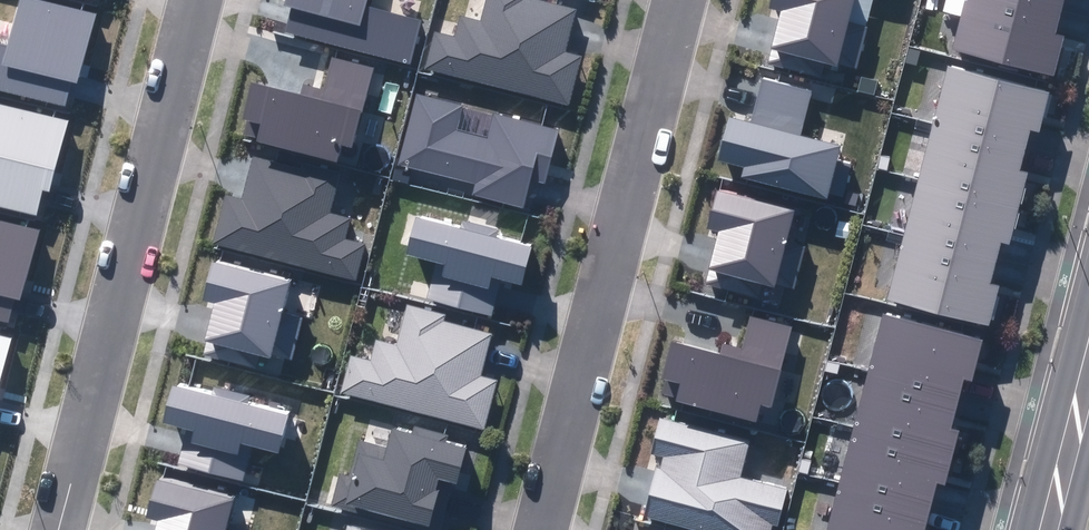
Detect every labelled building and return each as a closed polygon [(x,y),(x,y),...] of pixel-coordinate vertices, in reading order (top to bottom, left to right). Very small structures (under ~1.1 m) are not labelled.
[(68,94),(75,66),(64,64),(66,54),(84,58),(96,11),(54,0),(29,0),(19,39),(0,34),(0,77),(68,94)] [(414,57),(426,12),(380,0),(295,0),(292,10),(288,24),(414,57)] [(572,98),(586,48),(567,43),(572,24),(578,3),(568,0),(487,0),(483,13),(464,8),(458,29),(438,24),(429,60),(572,98)] [(858,60),(869,19),(851,15),(855,0),(777,0),(784,2),(778,28),(775,39),(858,60)] [(953,40),(1056,66),(1068,19),(1070,8),(1038,0),(963,0),(953,40)] [(1070,8),(1073,0),(1038,0),(1070,8)] [(266,131),(343,150),(347,135),(359,138),(379,60),(337,49),(329,81),(310,76),(307,84),(292,80),(260,73),(251,109),(270,114),(266,131)] [(936,112),(1040,141),(1044,127),(1056,83),(952,54),(936,112)] [(748,158),(746,167),(830,188),(831,184),(846,188),(854,156),(840,153),(845,135),(804,124),(815,82),(764,69),(759,91),(753,111),(733,106),(722,151),(748,158)] [(476,185),(527,198),(530,184),(533,171),(549,175),(562,122),(545,118),(497,105),(491,130),(460,122),(467,96),(420,84),(402,155),(479,174),(476,185)] [(41,210),(47,186),(57,189),(75,118),(0,98),(0,200),(41,210)] [(920,170),(1025,198),(1035,159),(1040,141),(936,112),(920,170)] [(229,186),(216,237),(360,273),(369,236),(349,231),(355,210),(333,204),(343,165),(259,143),(252,171),(246,191),(229,186)] [(904,228),(1009,256),(1013,241),(1025,198),(920,170),(904,228)] [(713,259),(796,280),(807,238),(788,233),(797,198),(721,178),(710,218),(722,221),(716,245),(713,259)] [(430,290),(495,306),(499,291),(505,268),(528,273),(537,237),(524,234),(422,208),(413,244),(440,251),(430,290)] [(12,317),(18,291),(27,294),(43,227),(0,217),(0,314),(12,317)] [(888,285),(993,314),(1006,265),(1009,256),(904,228),(888,285)] [(211,330),(295,351),(306,310),(288,305),(297,271),(219,251),(210,289),(221,292),(216,313),(211,330)] [(344,384),(487,422),(500,372),(483,367),(489,345),(494,327),(446,314),(448,307),(410,297),(400,336),(379,330),(373,351),(355,346),(344,384)] [(886,305),(871,361),(968,387),(971,376),(983,330),(886,305)] [(682,387),(760,406),(763,391),(776,394),(795,317),(753,307),(750,322),(746,338),(725,333),(723,341),(677,329),(668,365),(686,369),(682,387)] [(16,334),(0,330),(0,400),(16,334)] [(871,361),(856,418),(953,444),(965,399),(968,387),(871,361)] [(181,454),(245,470),(254,433),(284,440),(293,405),(178,376),(169,410),(191,416),(185,438),(181,454)] [(743,529),(770,529),(774,515),(780,516),(789,480),(743,468),(752,430),(662,408),(653,445),(665,448),(662,459),(659,458),(652,484),(646,506),(743,529)] [(340,496),(442,523),(448,501),(457,468),(465,471),(473,439),(452,433),(454,427),(418,418),(416,423),(399,418),(394,440),(362,432),(355,455),(351,454),(340,496)] [(856,418),(841,475),(938,501),(941,488),(953,444),(856,418)] [(250,523),(231,518),(239,487),(164,468),(154,507),(163,510),(158,529),(248,529),(250,523)] [(826,529),(930,529),(935,511),(938,501),(841,475),(826,529)] [(350,514),(346,529),(411,529),(350,514)]
